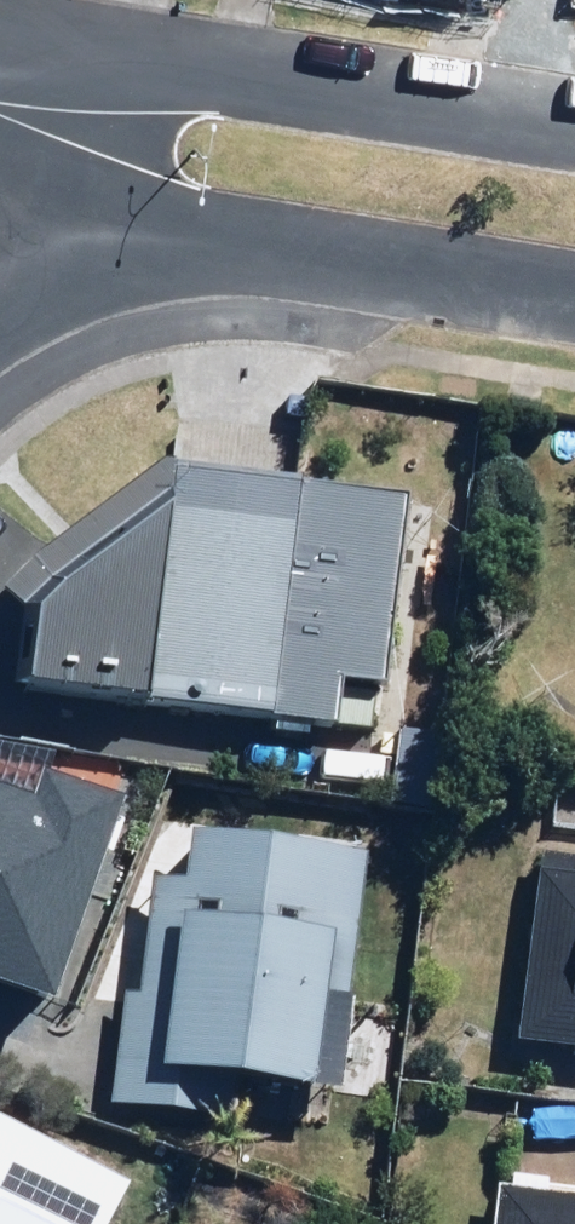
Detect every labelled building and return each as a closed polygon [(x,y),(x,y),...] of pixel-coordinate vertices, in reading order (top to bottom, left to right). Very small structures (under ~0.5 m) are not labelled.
[(304,469),(177,461),(171,502),(45,596),(39,690),(343,708),(345,677),(401,680),(412,488),(304,481),(304,469)] [(48,1014),(115,808),(31,781),(27,795),(0,787),(0,999),(48,1014)] [(144,994),(124,992),(114,1107),(236,1117),(240,1072),(324,1079),(333,965),(359,967),(370,843),(195,828),(191,872),(155,869),(144,994)] [(538,860),(520,1041),(571,1046),(565,1104),(574,1105),(574,864),(538,860)] [(0,1113),(0,1223),(106,1223),(129,1181),(0,1113)] [(496,1187),(492,1223),(574,1223),(574,1195),(496,1187)]
